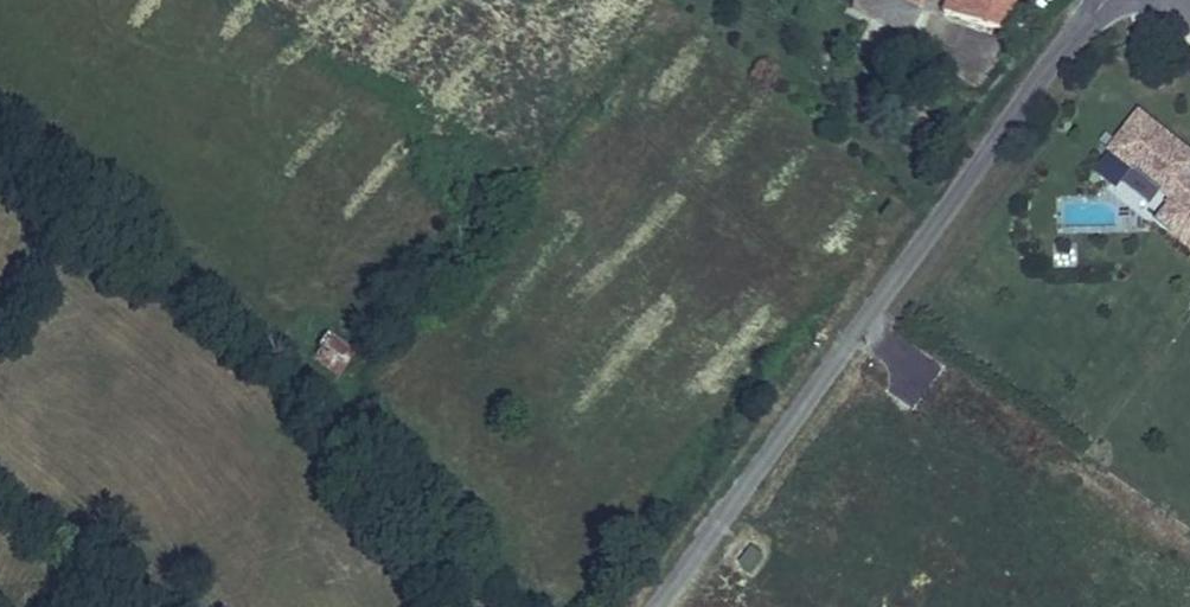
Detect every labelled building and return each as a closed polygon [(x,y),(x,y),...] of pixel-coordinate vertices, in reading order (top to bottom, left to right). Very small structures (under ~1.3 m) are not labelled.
[(850,10),(871,19),(880,0),(855,0),(850,10)] [(871,19),(916,39),(926,18),(931,6),(934,0),(880,0),(871,19)] [(931,6),(1004,34),(1018,0),(933,0),(931,6)] [(1137,112),(1104,154),(1128,172),(1119,184),(1150,206),(1159,195),(1168,202),(1154,222),(1189,253),(1189,153),(1137,112)] [(349,340),(314,317),(298,342),(330,368),(349,340)]
